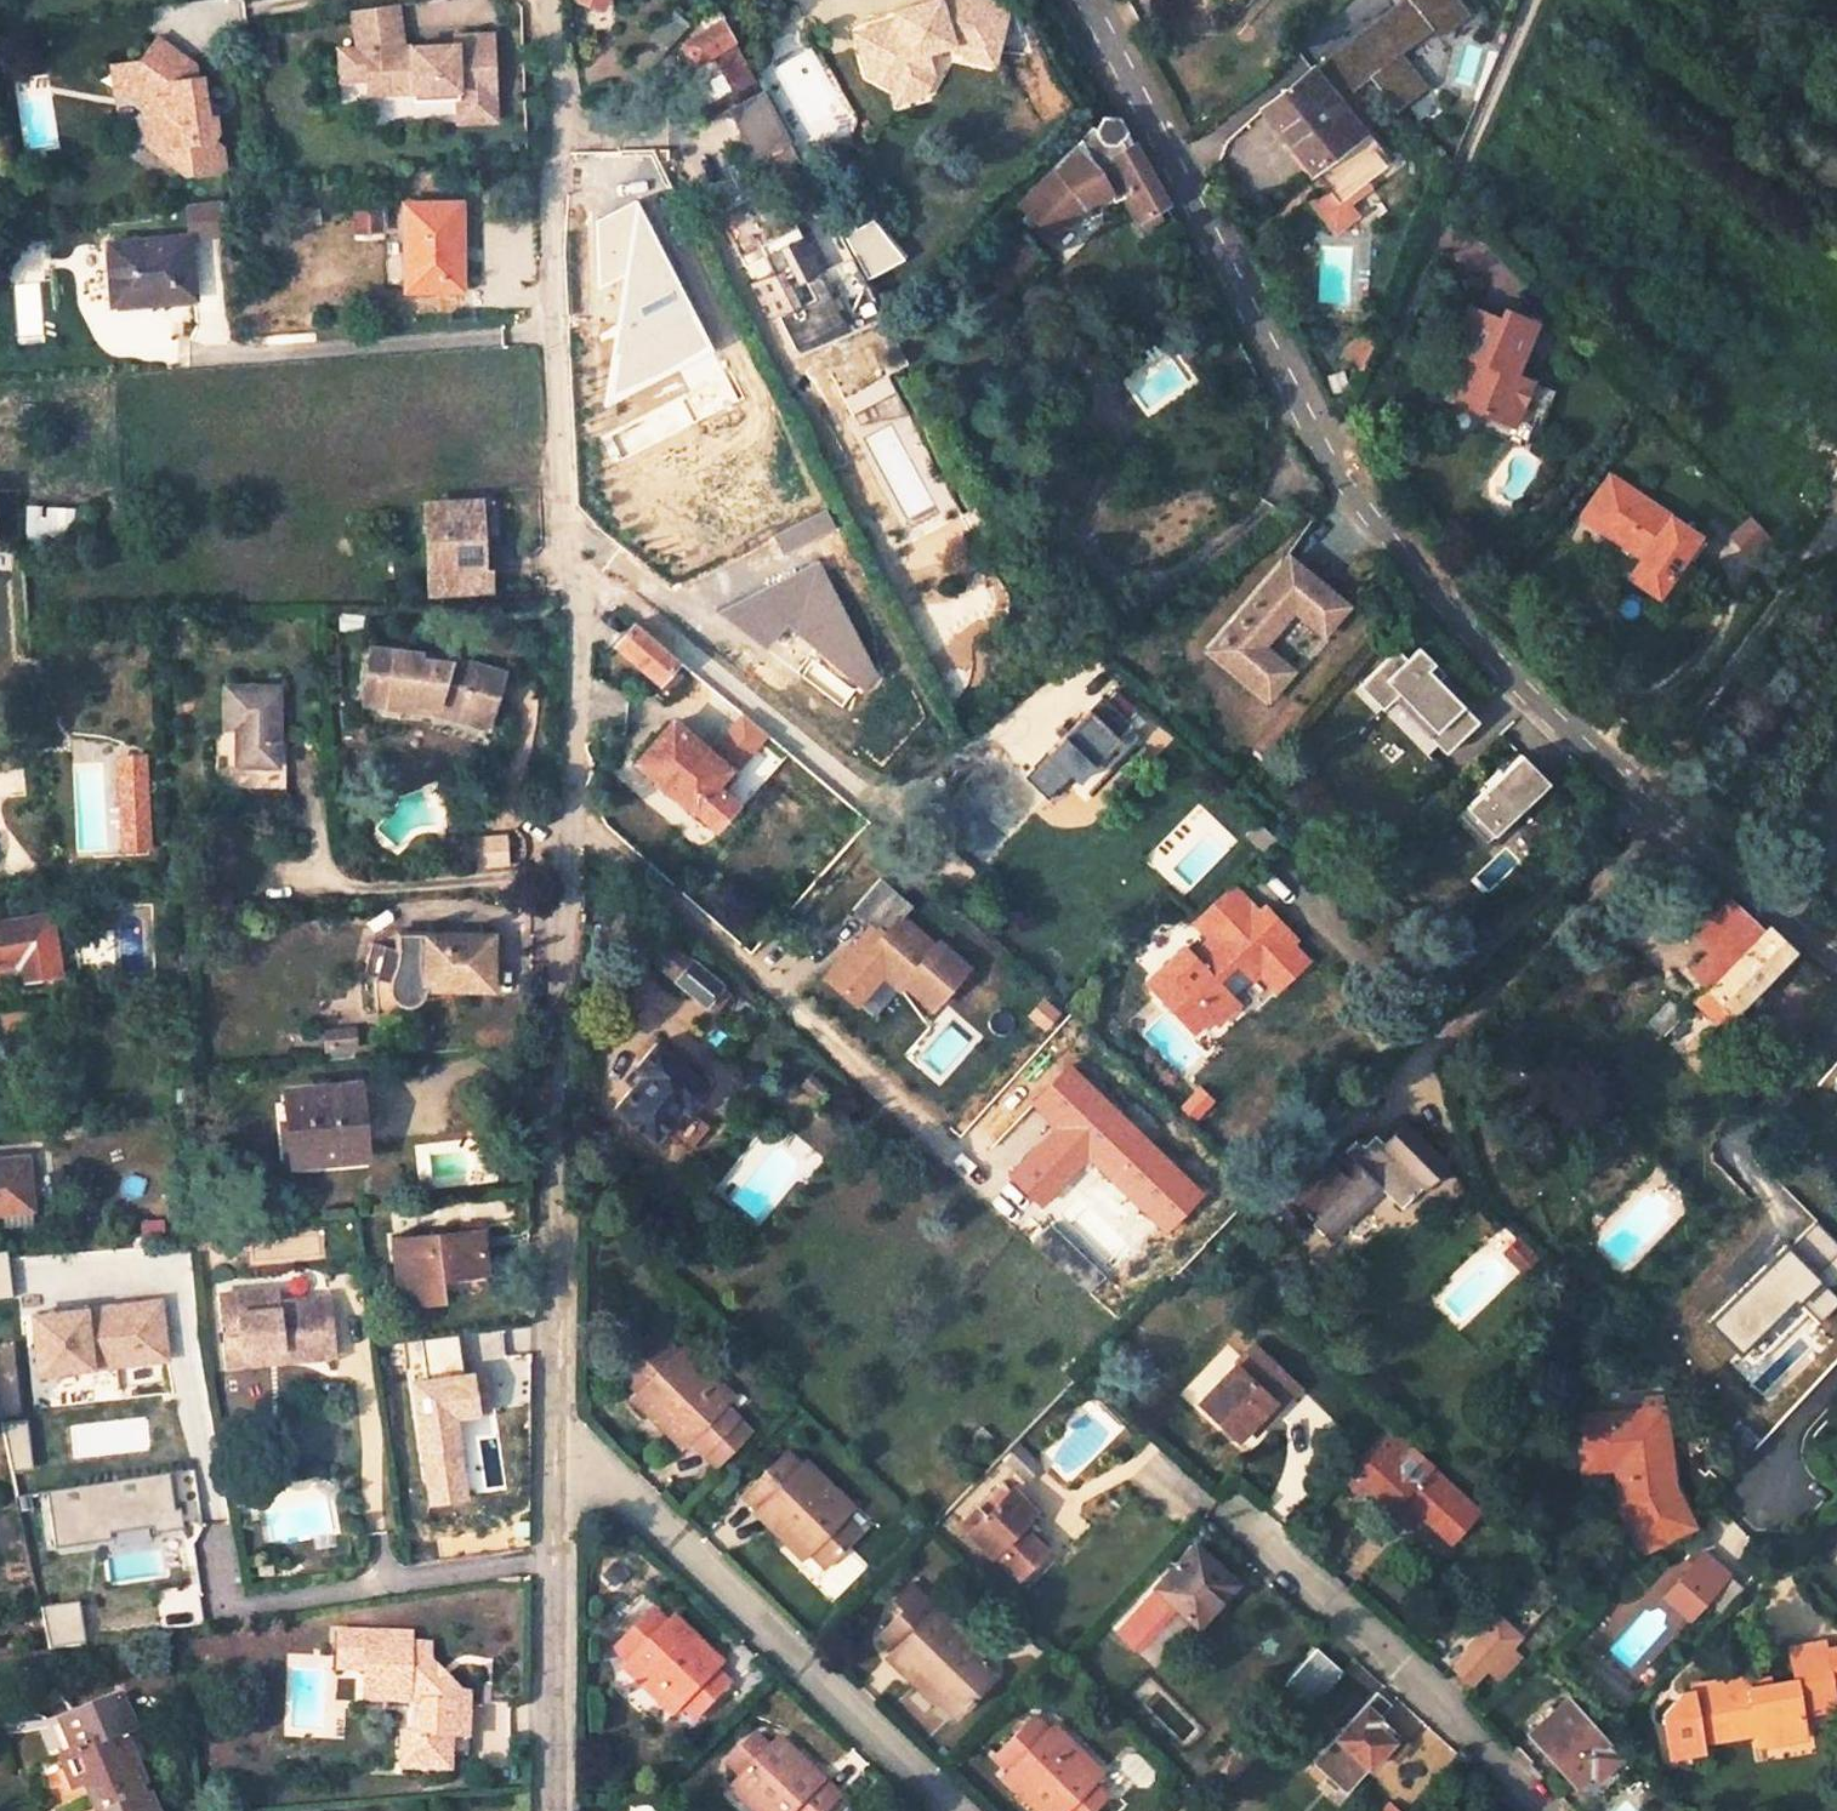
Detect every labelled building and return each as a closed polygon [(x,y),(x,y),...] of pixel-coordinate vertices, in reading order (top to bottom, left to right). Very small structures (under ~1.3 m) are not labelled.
[(918,5),(897,14),(871,25),(880,47),(869,52),(878,70),(898,80),(923,69),(932,48),(929,42),(953,30),(956,37),(996,43),(1000,0),(916,0),(918,5)] [(916,0),(905,0),(893,5),(897,14),(918,5),(916,0)] [(1256,93),(1328,194),(1338,208),(1342,206),(1382,174),(1326,93),(1361,69),(1386,105),(1417,84),(1391,47),(1437,14),(1443,24),(1475,1),(1475,0),(1387,0),(1303,60),(1256,93)] [(451,98),(453,121),(496,122),(493,36),(451,37),(452,44),(403,46),(396,5),(352,13),(359,48),(342,47),(341,77),(370,76),(373,95),(407,91),(409,101),(451,98)] [(751,81),(720,21),(682,44),(678,50),(685,66),(716,50),(725,68),(718,72),(729,93),(751,81)] [(871,25),(861,29),(869,52),(880,47),(871,25)] [(199,82),(194,82),(195,70),(156,42),(138,66),(125,69),(128,85),(132,88),(126,98),(148,113),(142,117),(147,151),(164,163),(179,161),(181,175),(186,179),(225,173),(222,151),(214,142),(220,137),(206,125),(200,126),(199,114),(204,115),(202,104),(199,82)] [(923,69),(898,80),(905,93),(931,81),(940,64),(932,48),(923,69)] [(112,99),(126,98),(132,88),(128,85),(125,69),(108,71),(112,99)] [(760,91),(717,112),(750,176),(770,166),(780,184),(803,172),(760,91)] [(1014,196),(971,246),(1016,284),(1034,263),(1022,253),(1047,223),(1027,206),(1041,190),(1059,205),(1069,192),(1095,175),(1100,183),(1107,180),(1119,202),(1126,197),(1136,213),(1151,206),(1142,190),(1150,184),(1105,102),(1086,97),(1066,121),(1009,188),(1014,196)] [(215,115),(202,104),(204,115),(199,114),(200,126),(206,125),(218,122),(215,115)] [(1338,208),(1328,194),(1310,206),(1332,237),(1353,222),(1342,206),(1338,208)] [(748,196),(715,212),(738,257),(756,247),(768,270),(742,284),(761,321),(808,297),(799,280),(823,266),(804,231),(774,247),(748,196)] [(386,203),(353,203),(353,234),(386,234),(386,203)] [(454,261),(454,236),(457,236),(457,206),(403,206),(403,292),(459,292),(459,261),(454,261)] [(192,241),(110,247),(113,304),(195,298),(192,241)] [(1507,377),(1530,324),(1500,311),(1494,326),(1485,323),(1487,317),(1465,308),(1445,352),(1462,359),(1458,368),(1452,370),(1443,389),(1474,402),(1475,402),(1469,414),(1506,429),(1525,386),(1507,377)] [(1529,438),(1548,395),(1525,386),(1506,429),(1529,438)] [(1692,533),(1604,475),(1577,514),(1636,554),(1623,573),(1652,594),(1692,533)] [(421,506),(424,577),(426,604),(488,601),(486,574),(480,574),(476,503),(421,506)] [(44,531),(44,516),(73,516),(73,507),(28,507),(28,531),(44,531)] [(1252,645),(1281,604),(1312,628),(1332,600),(1274,555),(1202,653),(1260,698),(1282,668),(1252,645)] [(614,648),(656,683),(675,661),(632,625),(614,648)] [(1394,695),(1450,753),(1483,721),(1434,671),(1440,665),(1421,645),(1405,660),(1398,652),(1364,685),(1383,706),(1394,695)] [(446,665),(418,663),(419,657),(369,652),(364,710),(411,714),(412,706),(430,706),(470,721),(475,709),(490,714),(503,676),(448,657),(446,665)] [(276,692),(223,690),(222,731),(235,732),(234,768),(275,770),(276,692)] [(1096,697),(1029,768),(1053,791),(1066,778),(1072,784),(1126,726),(1122,722),(1130,713),(1109,692),(1100,701),(1096,697)] [(429,715),(483,735),(490,714),(475,709),(470,721),(430,706),(429,715)] [(636,764),(711,829),(734,802),(724,794),(722,796),(710,786),(723,772),(669,727),(636,764)] [(121,852),(154,851),(149,754),(117,755),(121,852)] [(1519,755),(1456,818),(1486,848),(1550,785),(1519,755)] [(446,873),(445,859),(429,860),(430,874),(446,873)] [(923,960),(912,949),(916,945),(899,927),(907,916),(877,885),(848,919),(868,935),(854,950),(876,970),(873,985),(890,999),(894,994),(919,1018),(960,977),(933,950),(923,960)] [(1230,899),(1223,892),(1193,919),(1189,924),(1199,935),(1216,922),(1212,917),(1230,899)] [(1719,897),(1686,931),(1710,953),(1743,918),(1719,897)] [(1251,921),(1230,899),(1212,917),(1216,922),(1199,935),(1207,945),(1217,955),(1251,921)] [(1274,992),(1304,963),(1286,946),(1287,946),(1257,915),(1251,921),(1217,955),(1207,945),(1191,961),(1184,954),(1146,991),(1176,1022),(1193,1006),(1209,1022),(1216,1029),(1238,1007),(1232,1001),(1257,975),(1274,992)] [(55,976),(47,916),(0,922),(0,965),(14,963),(17,981),(55,976)] [(1713,1032),(1787,954),(1764,930),(1761,933),(1743,918),(1690,976),(1704,989),(1687,1007),(1713,1032)] [(443,990),(487,991),(487,937),(393,935),(392,945),(389,944),(389,952),(369,941),(361,973),(387,980),(386,986),(386,992),(387,994),(392,1000),(396,1003),(400,1004),(405,1005),(414,1002),(419,996),(422,990),(419,987),(442,987),(443,990)] [(85,941),(66,942),(66,955),(86,954),(85,941)] [(669,941),(652,961),(675,982),(693,961),(669,941)] [(876,970),(854,950),(819,984),(846,1010),(873,985),(876,970)] [(675,982),(702,1005),(720,985),(693,961),(675,982)] [(1193,1006),(1176,1022),(1193,1038),(1209,1022),(1193,1006)] [(351,1026),(320,1030),(323,1050),(353,1046),(351,1026)] [(707,1089),(656,1044),(633,1070),(640,1076),(613,1106),(650,1139),(676,1108),(684,1115),(707,1089)] [(291,1151),(357,1145),(355,1118),(353,1090),(288,1095),(291,1151)] [(1128,1110),(1107,1091),(1075,1124),(1094,1142),(1080,1156),(1102,1177),(1108,1172),(1117,1181),(1151,1215),(1188,1179),(1123,1115),(1128,1110)] [(1331,1243),(1383,1191),(1401,1208),(1443,1164),(1406,1125),(1386,1145),(1398,1156),(1385,1168),(1374,1156),(1362,1144),(1358,1141),(1346,1153),(1293,1205),(1331,1243)] [(292,1160),(358,1154),(357,1145),(291,1151),(292,1160)] [(1398,1156),(1386,1145),(1374,1156),(1385,1168),(1398,1156)] [(32,1208),(26,1158),(0,1160),(0,1211),(32,1208)] [(1405,1212),(1448,1168),(1443,1164),(1401,1208),(1405,1212)] [(1117,1181),(1108,1172),(1102,1177),(1112,1187),(1117,1181)] [(242,1223),(207,1227),(209,1245),(244,1242),(242,1223)] [(437,1277),(485,1272),(480,1229),(395,1237),(399,1280),(400,1301),(438,1298),(437,1277)] [(1522,1272),(1537,1260),(1520,1239),(1505,1252),(1522,1272)] [(16,1295),(7,1249),(0,1250),(0,1298),(16,1295)] [(224,1351),(279,1346),(281,1358),(332,1352),(326,1295),(275,1301),(273,1289),(218,1295),(224,1351)] [(89,1372),(137,1367),(132,1309),(81,1313),(84,1332),(31,1337),(35,1386),(56,1384),(58,1393),(90,1390),(89,1372)] [(712,1380),(681,1347),(674,1354),(660,1340),(621,1377),(634,1391),(627,1398),(642,1412),(649,1406),(680,1437),(694,1452),(729,1420),(716,1405),(702,1389),(712,1380)] [(1251,1344),(1197,1401),(1233,1437),(1244,1426),(1252,1417),(1260,1424),(1295,1387),(1251,1344)] [(226,1365),(281,1358),(279,1346),(224,1351),(226,1365)] [(702,1389),(716,1405),(726,1395),(712,1380),(702,1389)] [(56,1384),(35,1386),(36,1395),(58,1393),(56,1384)] [(642,1412),(672,1444),(680,1437),(649,1406),(642,1412)] [(1675,1485),(1671,1452),(1665,1452),(1665,1437),(1670,1437),(1666,1407),(1579,1417),(1583,1458),(1608,1455),(1612,1456),(1615,1458),(1616,1461),(1617,1464),(1617,1467),(1621,1498),(1633,1523),(1637,1522),(1649,1547),(1694,1524),(1675,1485)] [(1244,1426),(1252,1433),(1260,1424),(1252,1417),(1244,1426)] [(707,1466),(742,1433),(729,1420),(694,1452),(707,1466)] [(1396,1436),(1357,1476),(1390,1506),(1427,1466),(1396,1436)] [(1011,1441),(997,1455),(1019,1477),(1033,1463),(1011,1441)] [(1584,1470),(1617,1467),(1617,1464),(1616,1461),(1615,1458),(1612,1456),(1608,1455),(1583,1458),(1584,1470)] [(246,1461),(228,1464),(231,1476),(248,1473),(246,1461)] [(843,1532),(830,1519),(840,1509),(806,1476),(799,1482),(787,1470),(748,1509),(761,1521),(753,1529),(769,1544),(778,1537),(807,1566),(822,1581),(857,1546),(843,1532)] [(173,1472),(48,1491),(56,1543),(181,1524),(173,1472)] [(1007,1488),(978,1516),(971,1511),(958,1522),(966,1530),(964,1532),(987,1555),(990,1553),(1014,1576),(1041,1551),(1016,1527),(1032,1512),(1007,1488)] [(853,1521),(840,1509),(830,1519),(843,1532),(853,1521)] [(769,1544),(799,1574),(807,1566),(778,1537),(769,1544)] [(1192,1545),(1150,1591),(1167,1606),(1172,1600),(1194,1620),(1230,1581),(1192,1545)] [(1692,1627),(1739,1582),(1707,1549),(1660,1593),(1692,1627)] [(907,1647),(938,1676),(952,1690),(986,1656),(973,1643),(959,1629),(968,1620),(933,1586),(927,1592),(905,1571),(891,1587),(900,1596),(878,1618),(889,1630),(882,1637),(900,1654),(907,1647)] [(161,1626),(201,1624),(199,1587),(159,1589),(161,1626)] [(48,1606),(50,1648),(84,1646),(82,1604),(48,1606)] [(716,1661),(682,1628),(673,1637),(660,1625),(646,1611),(613,1645),(628,1661),(657,1691),(648,1698),(664,1714),(674,1705),(687,1719),(725,1681),(711,1666),(716,1661)] [(660,1625),(673,1637),(682,1628),(670,1616),(660,1625)] [(959,1629),(973,1643),(982,1633),(968,1620),(959,1629)] [(414,1710),(413,1737),(419,1737),(418,1770),(448,1771),(449,1756),(465,1757),(467,1694),(459,1694),(449,1684),(441,1692),(427,1679),(434,1670),(428,1661),(428,1645),(409,1644),(410,1633),(338,1632),(337,1669),(364,1671),(363,1701),(407,1703),(407,1695),(414,1696),(421,1703),(421,1710),(414,1710)] [(1702,1742),(1755,1731),(1759,1745),(1807,1735),(1802,1710),(1799,1691),(1829,1684),(1820,1639),(1786,1646),(1791,1677),(1748,1686),(1746,1675),(1691,1686),(1702,1742)] [(900,1654),(930,1684),(938,1676),(907,1647),(900,1654)] [(1313,1648),(1284,1680),(1307,1700),(1336,1669),(1313,1648)] [(1485,1648),(1462,1671),(1474,1683),(1497,1660),(1485,1648)] [(620,1670),(648,1698),(657,1691),(628,1661),(620,1670)] [(1802,1710),(1833,1703),(1829,1684),(1799,1691),(1802,1710)] [(1374,1691),(1309,1761),(1341,1790),(1381,1748),(1390,1756),(1402,1743),(1374,1716),(1387,1702),(1374,1691)] [(124,1732),(134,1727),(122,1697),(61,1721),(73,1752),(61,1757),(73,1788),(86,1782),(97,1810),(157,1810),(124,1732)] [(1526,1732),(1572,1782),(1586,1769),(1592,1777),(1617,1754),(1564,1697),(1526,1732)] [(990,1759),(1005,1773),(998,1781),(1013,1796),(1020,1789),(1043,1810),(1082,1810),(1098,1795),(1084,1781),(1072,1768),(1082,1758),(1051,1728),(1044,1733),(1029,1719),(990,1759)] [(753,1810),(760,1810),(765,1806),(770,1810),(820,1810),(837,1794),(819,1776),(811,1784),(795,1767),(803,1760),(777,1735),(767,1745),(753,1730),(724,1760),(738,1775),(728,1786),(753,1810)] [(401,1736),(399,1770),(418,1770),(419,1737),(413,1737),(401,1736)] [(1595,1786),(1623,1760),(1617,1754),(1592,1777),(1589,1779),(1595,1786)] [(1072,1768),(1084,1781),(1095,1770),(1082,1758),(1072,1768)] [(795,1767),(811,1784),(819,1776),(803,1760),(795,1767)] [(1028,1810),(1043,1810),(1020,1789),(1013,1796),(1028,1810)] [(1385,1802),(1375,1810),(1396,1810),(1385,1802)]
